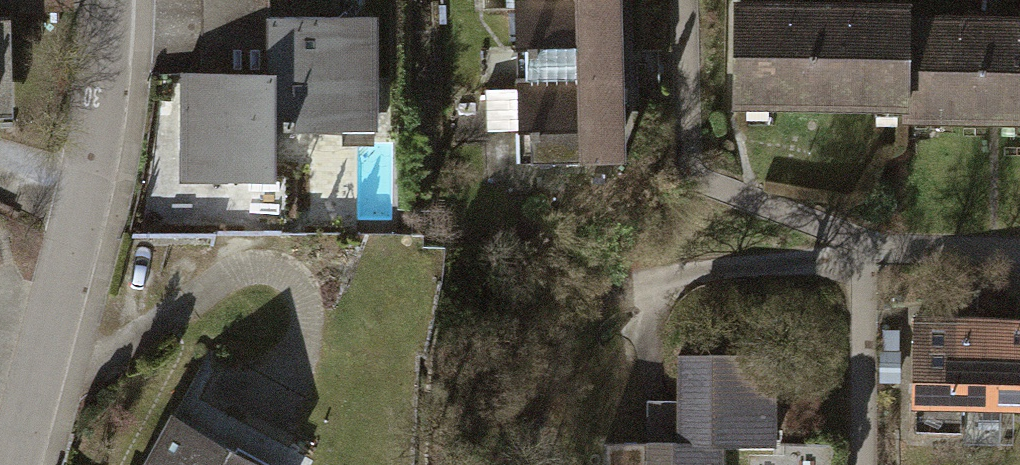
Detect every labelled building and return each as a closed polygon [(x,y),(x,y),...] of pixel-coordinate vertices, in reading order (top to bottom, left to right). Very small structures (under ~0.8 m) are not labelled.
[(259,0),(193,0),(193,64),(258,64),(258,23),(259,0)] [(505,85),(603,83),(602,1),(504,2),(493,2),(494,51),(505,51),(505,85)] [(905,21),(905,5),(721,6),(722,114),(906,113),(905,21)] [(905,21),(906,113),(906,126),(1019,125),(1019,20),(905,21)] [(358,24),(258,23),(258,64),(258,78),(266,78),(265,136),(357,137),(358,24)] [(258,78),(167,77),(166,183),(265,185),(265,136),(266,78),(258,78)] [(504,167),(604,166),(603,83),(505,85),(505,94),(458,94),(458,140),(503,140),(504,167)] [(907,320),(904,437),(951,438),(952,416),(1019,418),(1019,323),(907,320)] [(678,355),(678,400),(648,400),(647,443),(647,464),(721,464),(721,445),(774,445),(774,355),(678,355)] [(169,419),(144,464),(254,464),(169,419)]
